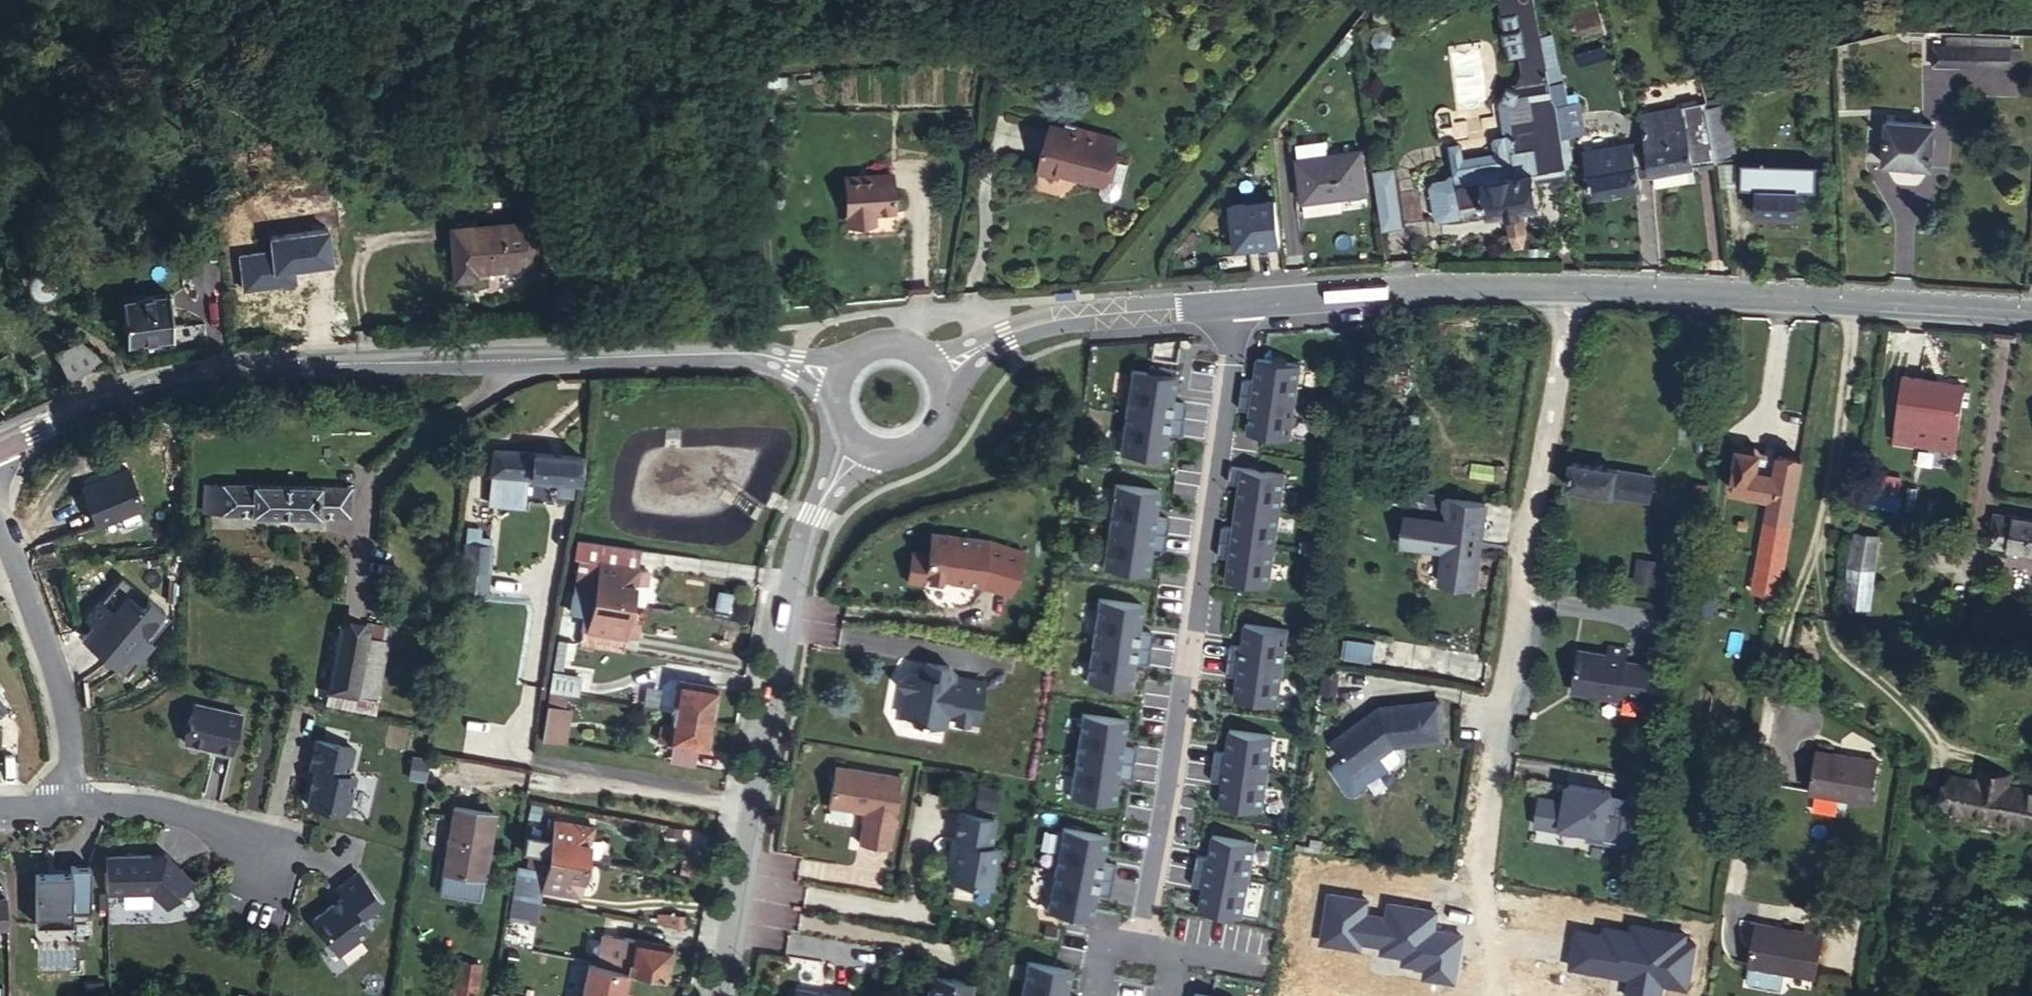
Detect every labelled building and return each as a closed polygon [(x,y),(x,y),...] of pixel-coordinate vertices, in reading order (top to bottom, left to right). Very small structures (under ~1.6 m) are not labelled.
[(1493,133),(1489,136),(1491,150),(1461,154),(1459,142),(1453,139),(1443,140),(1448,170),(1443,175),(1428,177),(1429,185),(1528,171),(1525,145),(1538,143),(1533,106),(1553,103),(1551,94),(1549,82),(1545,60),(1534,0),(1496,0),(1499,14),(1496,15),(1504,57),(1515,55),(1518,71),(1513,79),(1502,81),(1496,99),(1501,132),(1493,133)] [(1389,28),(1384,26),(1374,29),(1371,37),(1373,43),(1380,47),(1389,44),(1392,38),(1389,28)] [(1949,43),(1997,44),(2012,45),(2013,37),(1950,35),(1949,43)] [(1935,63),(1996,64),(1997,44),(1949,43),(1935,43),(1935,63)] [(1997,44),(1996,64),(2012,65),(2012,63),(2012,45),(1997,44)] [(2012,45),(2012,63),(2024,63),(2024,45),(2012,45)] [(1563,80),(1549,82),(1551,94),(1553,103),(1566,100),(1563,80)] [(1682,106),(1706,98),(1705,95),(1642,108),(1646,134),(1658,132),(1657,121),(1678,108),(1682,106)] [(1712,110),(1710,96),(1706,98),(1682,106),(1678,108),(1657,121),(1658,132),(1646,134),(1651,166),(1651,172),(1653,171),(1694,167),(1693,160),(1717,155),(1712,110)] [(1577,99),(1566,100),(1553,103),(1558,135),(1566,134),(1584,131),(1577,99)] [(1533,170),(1564,166),(1564,164),(1558,135),(1553,103),(1533,106),(1538,143),(1525,145),(1528,171),(1533,170)] [(1728,108),(1712,110),(1717,155),(1717,157),(1734,155),(1728,108)] [(1095,180),(1108,136),(1046,118),(1032,166),(1052,173),(1055,167),(1095,180)] [(1884,137),(1930,141),(1933,123),(1886,119),(1884,137)] [(1558,135),(1564,164),(1571,162),(1566,134),(1558,135)] [(1646,134),(1637,136),(1629,137),(1630,144),(1637,143),(1640,173),(1651,172),(1651,166),(1646,134)] [(1630,144),(1629,137),(1583,144),(1586,158),(1625,152),(1625,144),(1630,144)] [(1934,141),(1930,141),(1884,137),(1881,161),(1931,165),(1934,141)] [(1293,141),(1295,156),(1300,199),(1364,190),(1358,149),(1325,153),(1323,138),(1293,141)] [(1642,185),(1640,173),(1637,143),(1630,144),(1625,144),(1625,152),(1586,158),(1585,158),(1589,191),(1642,185)] [(1743,180),(1758,181),(1758,169),(1801,171),(1800,183),(1817,184),(1817,158),(1745,155),(1743,180)] [(1399,167),(1378,168),(1382,228),(1403,226),(1399,167)] [(1695,174),(1694,167),(1653,171),(1655,182),(1695,174)] [(884,208),(883,169),(838,171),(839,219),(859,218),(859,209),(884,208)] [(1758,169),(1758,181),(1756,210),(1798,212),(1800,183),(1801,171),(1758,169)] [(1538,204),(1533,170),(1528,171),(1429,185),(1432,216),(1441,215),(1442,219),(1467,216),(1465,202),(1488,200),(1489,211),(1538,204)] [(1229,202),(1234,247),(1279,241),(1273,196),(1229,202)] [(1304,204),(1306,214),(1342,209),(1340,199),(1304,204)] [(460,253),(518,241),(510,201),(427,217),(437,272),(464,268),(460,253)] [(1188,231),(1185,235),(1176,247),(1183,252),(1198,235),(1190,229),(1188,231)] [(48,279),(48,275),(48,273),(48,270),(47,269),(45,267),(43,265),(41,264),(38,263),(34,264),(30,266),(28,268),(27,270),(26,274),(26,276),(27,279),(29,282),(31,285),(33,285),(36,286),(39,286),(41,285),(43,284),(45,283),(47,281),(48,279)] [(172,336),(167,293),(119,299),(125,342),(172,336)] [(2017,331),(1994,329),(1993,336),(2016,338),(2017,331)] [(70,377),(104,361),(79,340),(58,350),(70,377)] [(1243,376),(1240,391),(1294,398),(1299,361),(1257,355),(1254,377),(1243,376)] [(1173,374),(1127,368),(1122,408),(1181,416),(1183,402),(1170,400),(1173,374)] [(1965,379),(1903,369),(1897,410),(1893,432),(1955,443),(1959,421),(1965,379)] [(1294,398),(1240,391),(1238,406),(1249,407),(1246,430),(1288,436),(1294,398)] [(1179,433),(1181,416),(1122,408),(1116,450),(1162,457),(1165,431),(1179,433)] [(1792,517),(1802,455),(1777,450),(1776,455),(1758,451),(1759,449),(1757,446),(1746,444),(1737,447),(1730,485),(1770,493),(1766,511),(1792,517)] [(578,480),(580,455),(493,446),(487,501),(522,504),(525,475),(578,480)] [(1567,485),(1648,499),(1652,474),(1572,460),(1567,485)] [(1283,472),(1230,464),(1228,480),(1239,481),(1236,503),(1278,509),(1283,472)] [(93,529),(139,512),(124,472),(78,489),(93,529)] [(1870,505),(1899,510),(1905,477),(1876,472),(1870,505)] [(346,518),(349,487),(201,478),(199,509),(346,518)] [(1167,515),(1156,514),(1160,487),(1112,481),(1106,523),(1164,531),(1167,515)] [(1909,484),(1905,509),(1914,511),(1918,486),(1909,484)] [(1407,514),(1403,542),(1446,548),(1441,580),(1476,585),(1486,500),(1446,496),(1445,506),(1450,515),(1450,520),(1407,514)] [(1221,523),(1219,538),(1273,546),(1278,509),(1236,503),(1232,525),(1221,523)] [(1994,510),(1989,542),(2031,549),(2031,517),(1994,510)] [(1779,594),(1791,523),(1767,518),(1754,590),(1779,594)] [(465,531),(490,534),(490,526),(467,523),(465,531)] [(1164,531),(1106,523),(1100,565),(1147,572),(1151,548),(1162,549),(1164,531)] [(914,546),(908,575),(924,578),(941,582),(948,577),(980,583),(1009,594),(1025,552),(989,538),(934,528),(929,549),(914,546)] [(1854,561),(1870,564),(1873,565),(1879,534),(1858,529),(1850,559),(1854,561)] [(461,574),(485,576),(490,534),(465,531),(461,574)] [(1273,546),(1219,538),(1217,553),(1228,555),(1225,577),(1268,584),(1273,546)] [(598,596),(631,602),(635,581),(646,583),(649,567),(628,563),(631,549),(603,543),(582,539),(573,592),(598,596)] [(1635,582),(1658,586),(1661,564),(1639,560),(1635,582)] [(1854,561),(1845,600),(1861,604),(1870,564),(1854,561)] [(485,584),(485,576),(461,574),(456,573),(455,581),(485,584)] [(79,636),(125,675),(150,644),(146,641),(163,622),(162,614),(119,576),(84,616),(91,623),(79,636)] [(1754,590),(1752,603),(1776,608),(1779,594),(1754,590)] [(594,615),(598,596),(573,592),(569,611),(584,614),(594,615)] [(625,637),(631,602),(598,596),(594,615),(584,614),(581,629),(624,637),(625,637)] [(1149,631),(1138,629),(1142,603),(1093,596),(1088,637),(1147,646),(1149,631)] [(91,623),(84,616),(72,629),(79,636),(91,623)] [(365,632),(386,636),(388,622),(367,618),(366,626),(365,632)] [(323,687),(355,692),(365,632),(366,626),(335,621),(323,687)] [(1229,642),(1227,657),(1282,665),(1288,629),(1244,623),(1241,644),(1229,642)] [(579,644),(621,651),(624,637),(581,629),(579,644)] [(355,692),(376,696),(386,636),(365,632),(355,692)] [(1345,636),(1342,655),(1371,659),(1374,639),(1345,636)] [(1147,646),(1088,637),(1082,679),(1130,686),(1134,659),(1145,661),(1147,646)] [(564,641),(556,639),(552,663),(560,665),(564,641)] [(1580,648),(1574,688),(1621,696),(1622,692),(1648,696),(1654,665),(1627,660),(1629,647),(1610,644),(1609,653),(1580,648)] [(1227,657),(1226,670),(1237,671),(1233,696),(1277,702),(1282,665),(1227,657)] [(920,675),(905,672),(894,680),(902,690),(899,713),(918,716),(917,720),(943,724),(944,715),(952,717),(952,719),(966,722),(966,719),(975,720),(981,681),(950,676),(952,666),(922,662),(920,675)] [(551,668),(548,686),(575,691),(578,673),(551,668)] [(670,709),(711,716),(716,687),(675,678),(670,709)] [(321,700),(352,706),(355,692),(323,687),(321,700)] [(352,706),(373,710),(376,696),(355,692),(352,706)] [(1336,739),(1358,770),(1396,742),(1445,737),(1441,699),(1382,705),(1336,739)] [(540,735),(563,740),(569,704),(546,701),(540,735)] [(193,704),(183,743),(228,753),(237,716),(193,704)] [(705,748),(711,716),(670,709),(664,741),(705,748)] [(1133,746),(1122,745),(1126,719),(1078,712),(1071,752),(1131,761),(1133,746)] [(1225,749),(1214,747),(1211,763),(1267,771),(1272,734),(1228,728),(1225,749)] [(305,804),(340,812),(346,809),(353,777),(345,775),(352,749),(314,741),(308,768),(313,770),(305,804)] [(1875,757),(1814,745),(1806,788),(1868,800),(1875,757)] [(1131,761),(1071,752),(1065,794),(1113,801),(1117,774),(1128,776),(1131,761)] [(898,774),(832,762),(825,801),(861,808),(855,840),(885,846),(898,774)] [(1267,771),(1211,763),(1209,776),(1221,778),(1218,802),(1262,808),(1267,771)] [(1947,808),(1947,809),(1969,813),(1986,816),(2009,820),(2031,824),(2031,788),(1953,775),(1947,808)] [(1613,786),(1565,778),(1562,795),(1537,791),(1532,822),(1558,826),(1559,822),(1587,827),(1586,835),(1631,842),(1638,798),(1611,794),(1613,786)] [(973,812),(999,814),(1000,786),(975,784),(973,812)] [(493,810),(453,803),(442,869),(482,876),(493,810)] [(549,811),(525,806),(520,842),(548,846),(550,835),(545,834),(549,816),(549,811)] [(1969,813),(1947,809),(1946,821),(1968,824),(1969,813)] [(991,817),(956,811),(951,838),(949,838),(947,849),(952,850),(950,858),(948,857),(944,877),(987,885),(995,846),(986,845),(991,817)] [(546,851),(586,858),(593,826),(549,816),(545,834),(550,835),(548,846),(546,851)] [(2007,832),(2009,820),(1986,816),(1985,827),(2007,832)] [(1099,861),(1104,834),(1060,825),(1052,867),(1108,878),(1111,863),(1099,861)] [(1196,853),(1194,868),(1248,879),(1256,842),(1212,833),(1208,855),(1196,853)] [(526,847),(523,866),(537,868),(542,869),(546,851),(526,847)] [(578,894),(586,858),(546,851),(542,869),(537,868),(533,885),(538,886),(578,894)] [(102,856),(103,893),(149,892),(166,908),(191,882),(163,856),(102,856)] [(516,864),(510,895),(536,900),(538,886),(533,885),(537,868),(523,866),(516,864)] [(1108,878),(1052,867),(1044,908),(1088,917),(1094,889),(1106,891),(1108,878)] [(88,913),(87,868),(67,868),(67,873),(31,874),(32,924),(69,923),(69,914),(88,913)] [(1248,879),(1194,868),(1191,882),(1202,884),(1198,907),(1241,915),(1248,879)] [(311,920),(336,954),(367,931),(358,919),(378,905),(356,874),(336,889),(342,897),(311,920)] [(510,895),(509,902),(506,918),(531,922),(536,900),(510,895)] [(1822,933),(1758,921),(1749,963),(1747,976),(1750,980),(1777,986),(1781,968),(1814,975),(1822,933)] [(509,936),(507,948),(532,952),(534,940),(509,936)] [(638,950),(638,943),(620,940),(619,947),(638,950)] [(633,971),(664,977),(669,946),(639,941),(638,943),(638,950),(633,969),(633,971)] [(615,966),(633,969),(638,950),(619,947),(615,966)] [(456,958),(451,995),(475,995),(479,961),(456,958)] [(1025,959),(1018,995),(1074,995),(1064,994),(1069,968),(1025,959)] [(579,995),(620,995),(625,970),(585,962),(579,995)] [(927,974),(923,995),(966,995),(969,982),(927,974)] [(787,995),(841,995),(842,990),(825,987),(824,991),(789,985),(787,995)]
